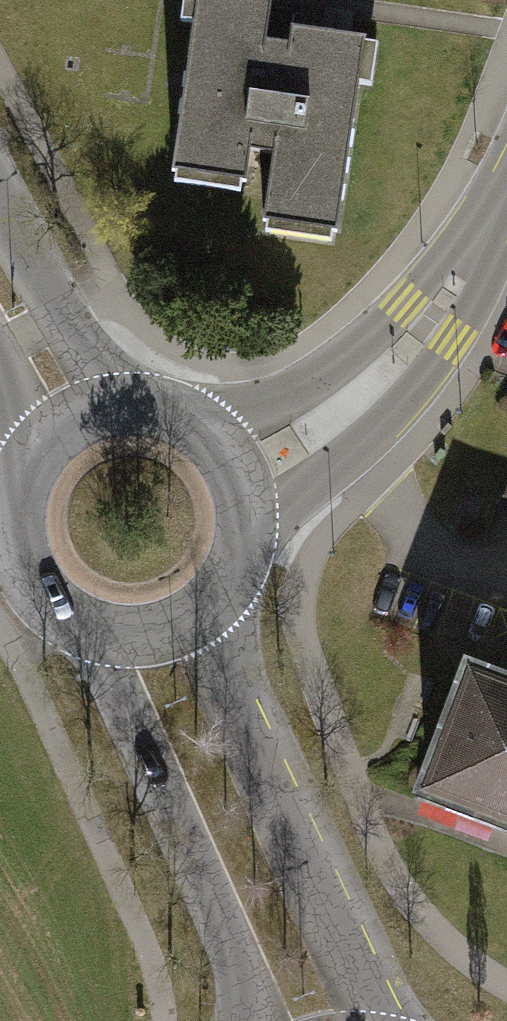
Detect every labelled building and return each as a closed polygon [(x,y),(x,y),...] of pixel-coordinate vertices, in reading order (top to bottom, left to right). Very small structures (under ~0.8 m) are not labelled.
[(333,0),(200,0),(173,175),(349,202),(379,7),(333,0)] [(454,655),(406,783),(506,820),(506,675),(454,655)]
